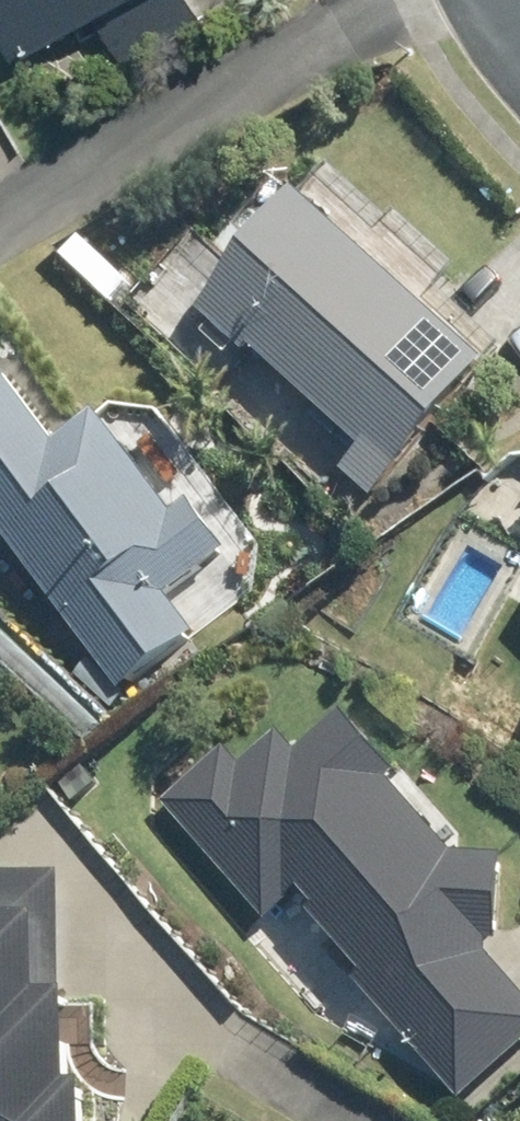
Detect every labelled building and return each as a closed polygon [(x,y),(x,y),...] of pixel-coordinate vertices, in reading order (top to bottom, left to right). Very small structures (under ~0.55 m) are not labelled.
[(19,61),(101,15),(130,64),(209,20),(198,0),(0,0),(0,25),(19,61)] [(495,357),(311,190),(207,304),(366,446),(346,470),(375,494),(495,357)] [(221,258),(204,244),(188,261),(205,276),(221,258)] [(122,688),(198,631),(169,591),(227,549),(190,499),(173,512),(97,410),(56,440),(6,375),(0,379),(0,524),(122,688)] [(519,597),(519,577),(511,591),(519,597)] [(485,920),(470,902),(519,900),(519,891),(517,809),(489,810),(490,809),(453,766),(425,791),(354,711),(308,752),(294,736),(255,770),(237,750),(175,804),(266,907),(244,926),(340,1035),(471,1107),(519,1063),(519,975),(499,952),(507,945),(485,920)] [(112,1090),(95,1089),(97,1002),(77,1002),(80,875),(0,874),(0,1120),(111,1120),(112,1090)]
